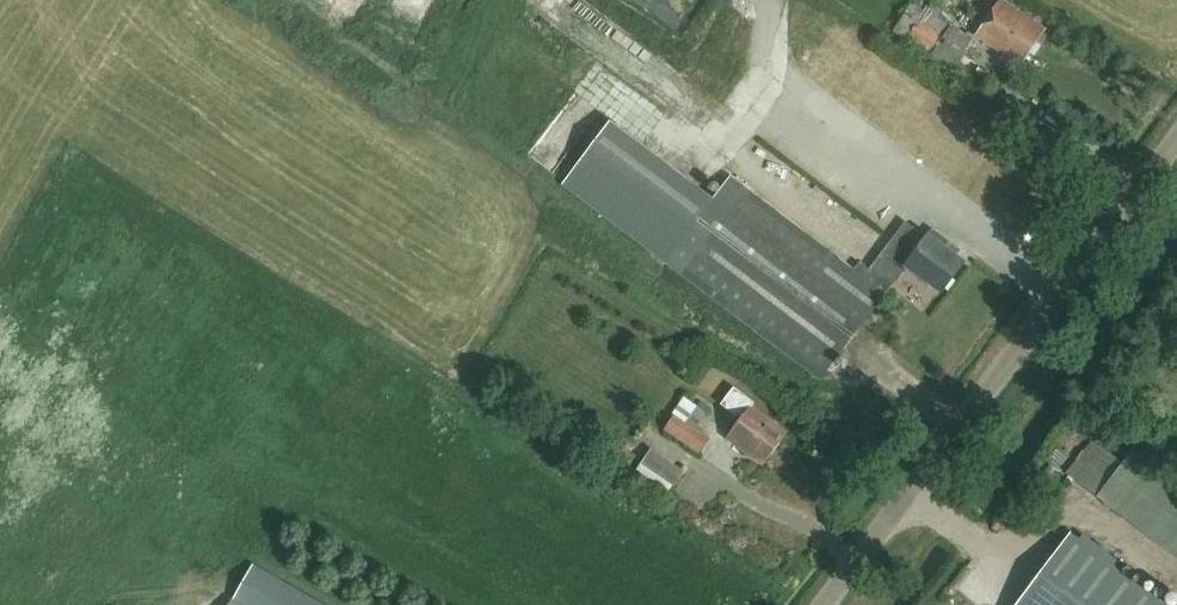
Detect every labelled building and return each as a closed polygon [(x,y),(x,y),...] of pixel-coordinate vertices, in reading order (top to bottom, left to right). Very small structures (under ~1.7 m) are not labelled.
[(651,96),(671,75),(681,85),(688,77),(631,22),(620,34),(585,0),(574,0),(563,12),(651,96)] [(1044,31),(998,0),(974,36),(1020,67),(1044,31)] [(953,20),(926,5),(922,13),(909,5),(892,35),(954,71),(971,41),(948,28),(953,20)] [(564,186),(664,263),(819,381),(906,267),(941,294),(964,264),(955,258),(960,252),(932,231),(926,239),(906,225),(933,190),(844,122),(807,170),(761,135),(733,171),(826,242),(821,248),(729,178),(714,198),(614,123),(564,186)] [(755,403),(734,387),(721,405),(740,420),(726,439),(762,467),(788,433),(753,406),(755,403)] [(692,401),(684,396),(671,414),(673,416),(662,431),(698,456),(709,440),(679,419),(692,401)] [(1092,438),(1066,474),(1176,556),(1176,473),(1138,444),(1124,462),(1092,438)] [(682,470),(651,450),(631,480),(661,500),(682,470)] [(1071,536),(1018,604),(1162,604),(1071,536)]
